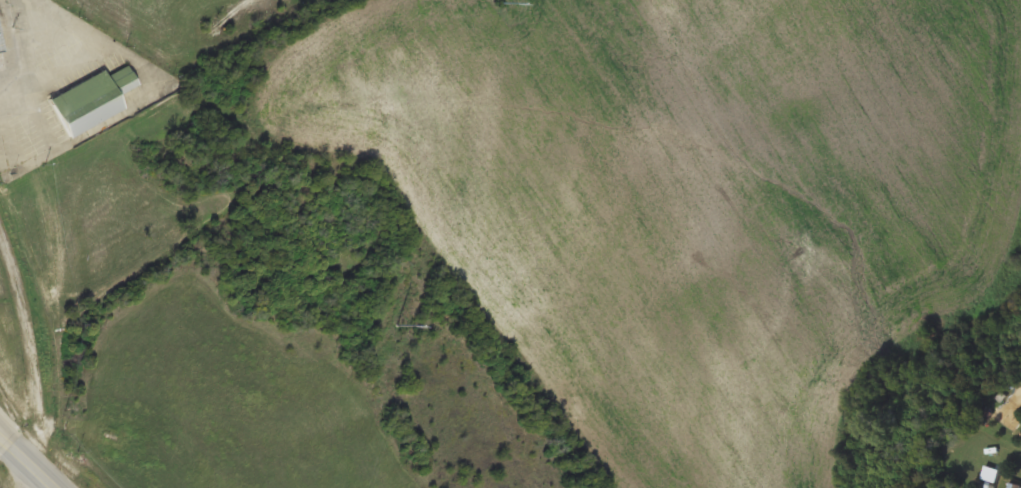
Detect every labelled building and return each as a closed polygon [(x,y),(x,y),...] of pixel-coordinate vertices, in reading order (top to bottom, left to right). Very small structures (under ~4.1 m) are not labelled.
[(104,71),(48,97),(67,137),(124,109),(117,94),(137,85),(128,65),(106,75),(104,71)]
